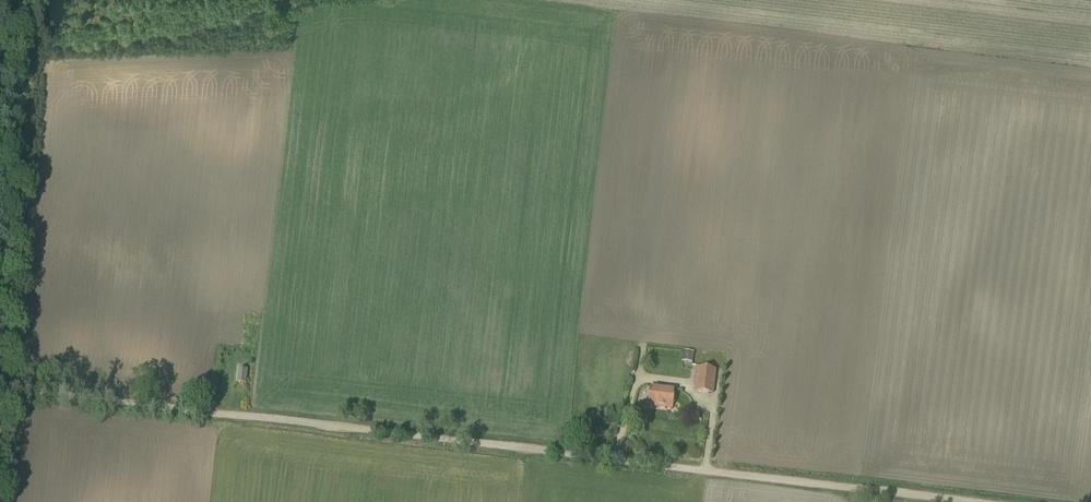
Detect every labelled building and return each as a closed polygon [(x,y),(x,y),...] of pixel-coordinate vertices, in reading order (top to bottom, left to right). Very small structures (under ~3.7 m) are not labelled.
[(645,370),(654,364),(646,352),(638,358),(645,370)] [(713,395),(716,370),(697,368),(694,392),(713,395)] [(246,384),(248,371),(239,370),(238,383),(246,384)] [(672,410),(675,391),(651,388),(649,407),(672,410)]
